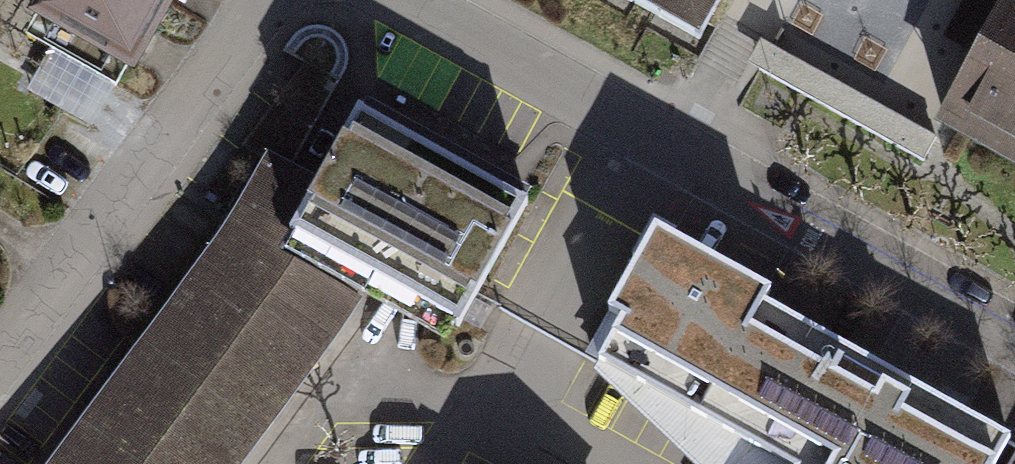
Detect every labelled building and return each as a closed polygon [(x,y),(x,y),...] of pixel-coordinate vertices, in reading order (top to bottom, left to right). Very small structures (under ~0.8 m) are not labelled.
[(17,26),(123,89),(176,0),(32,0),(17,26)] [(699,38),(719,0),(630,0),(699,38)] [(937,127),(1014,169),(1014,0),(1006,0),(937,127)] [(917,160),(930,138),(762,47),(750,69),(917,160)] [(531,199),(363,107),(314,196),(280,258),(363,304),(448,350),(531,199)] [(314,196),(258,166),(222,234),(52,463),(244,463),(363,304),(280,258),(314,196)] [(784,295),(635,213),(574,325),(724,405),(784,295)] [(784,295),(724,405),(784,437),(833,463),(874,463),(925,370),(784,295)] [(925,370),(874,463),(1014,463),(1014,420),(925,370)] [(784,437),(769,463),(833,463),(784,437)]
